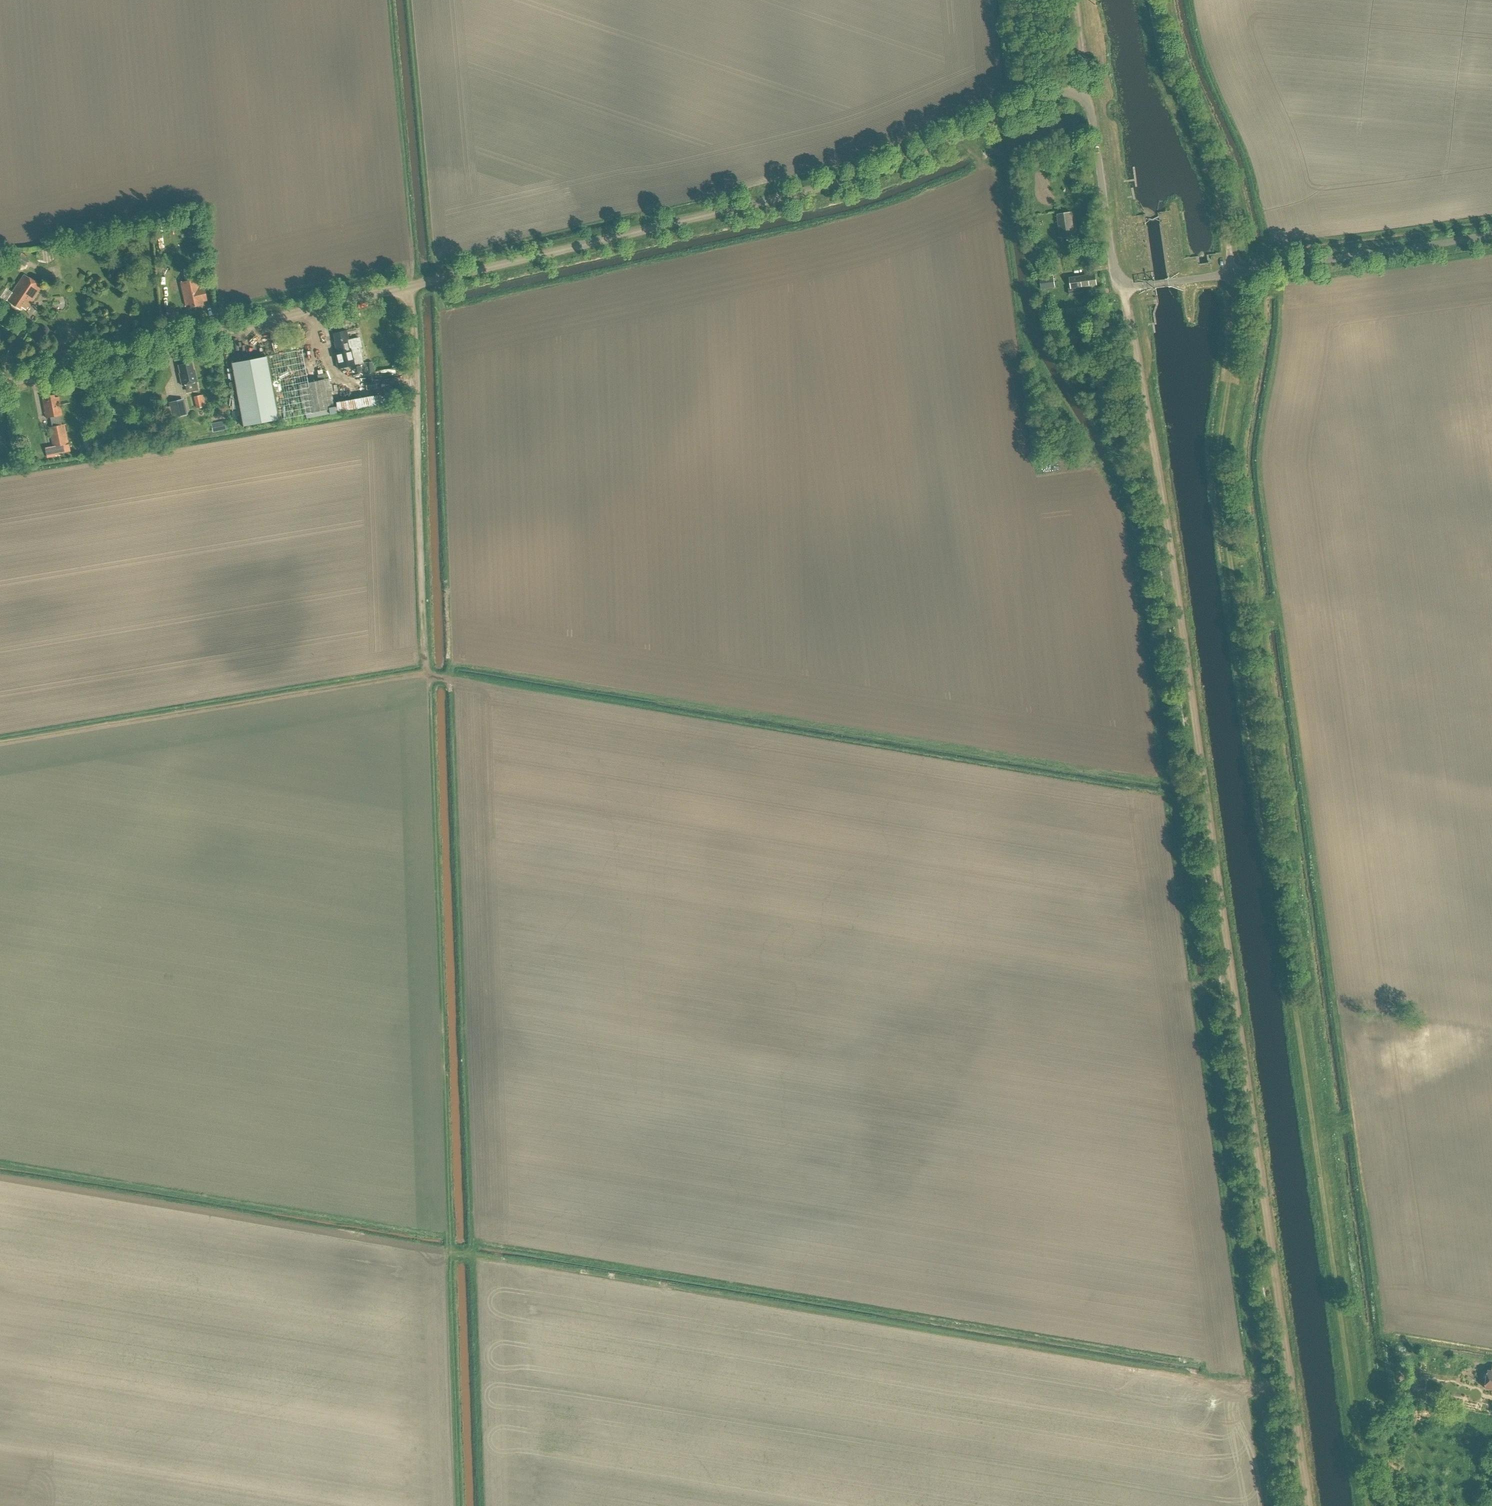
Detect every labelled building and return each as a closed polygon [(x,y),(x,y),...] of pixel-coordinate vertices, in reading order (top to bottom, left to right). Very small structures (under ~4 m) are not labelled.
[(1075,236),(1072,212),(1058,214),(1061,238),(1075,236)] [(13,261),(25,267),(29,259),(17,253),(13,261)] [(1095,274),(1069,278),(1070,288),(1068,288),(1069,295),(1080,294),(1079,288),(1096,286),(1095,274)] [(25,275),(6,301),(18,309),(20,306),(25,310),(41,287),(25,275)] [(1041,289),(1055,287),(1054,276),(1040,278),(1041,289)] [(190,305),(190,308),(203,305),(202,301),(207,300),(203,286),(199,287),(197,279),(180,283),(185,306),(190,305)] [(346,330),(332,333),(334,341),(333,342),(336,352),(334,353),(338,369),(363,363),(359,347),(362,346),(360,336),(348,339),(346,330)] [(279,419),(267,355),(231,362),(243,426),(279,419)] [(180,373),(179,374),(181,385),(196,382),(193,370),(192,370),(190,363),(178,366),(180,373)] [(340,381),(340,380),(329,382),(328,379),(297,385),(303,414),(334,408),(335,410),(366,404),(362,386),(359,387),(358,378),(340,381)] [(45,418),(50,417),(50,420),(53,424),(54,427),(49,427),(54,455),(64,453),(63,445),(66,445),(63,425),(61,425),(59,415),(61,415),(58,397),(54,398),(53,394),(45,396),(46,399),(42,400),(45,418)] [(202,407),(200,396),(193,397),(196,409),(202,407)] [(187,415),(184,399),(168,402),(172,418),(187,415)] [(215,429),(226,428),(224,413),(213,415),(215,429)]
